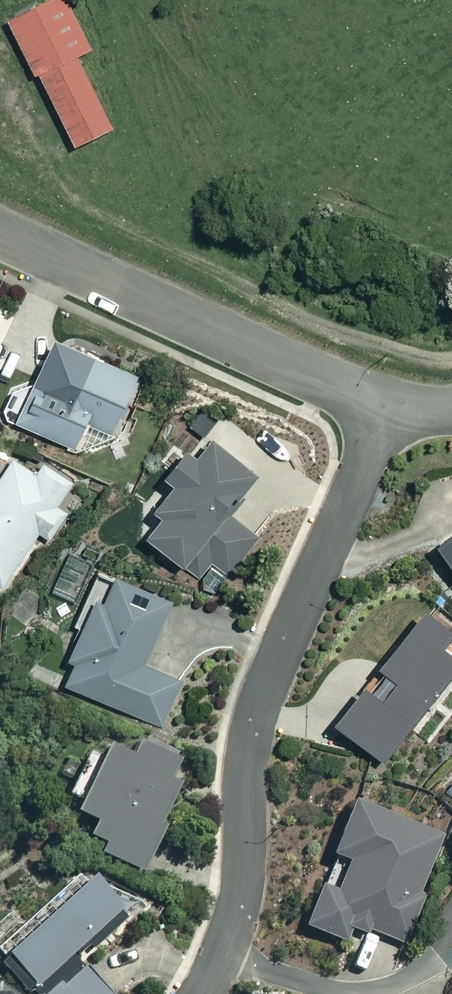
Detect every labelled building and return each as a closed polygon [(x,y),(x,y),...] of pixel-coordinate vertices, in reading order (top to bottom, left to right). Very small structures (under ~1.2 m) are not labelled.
[(4,16),(69,147),(107,128),(69,52),(85,44),(63,0),(36,0),(4,16)] [(139,372),(73,343),(57,380),(39,372),(17,420),(73,445),(86,418),(114,430),(139,372)] [(257,469),(214,432),(196,452),(185,443),(163,470),(174,479),(154,504),(162,511),(145,531),(198,576),(213,559),(226,571),(256,536),(224,508),(257,469)] [(0,454),(0,581),(5,585),(41,531),(48,536),(65,510),(57,505),(73,482),(42,461),(36,470),(11,453),(7,458),(0,454)] [(438,542),(451,563),(451,533),(438,542)] [(93,569),(65,557),(50,590),(78,602),(93,569)] [(172,597),(106,567),(67,653),(75,657),(64,681),(160,724),(181,678),(143,661),(172,597)] [(330,715),(382,756),(451,668),(451,649),(440,639),(451,625),(451,624),(422,600),(375,659),(393,674),(379,692),(361,677),(330,715)] [(183,757),(134,737),(129,750),(101,739),(74,807),(94,815),(88,832),(104,838),(99,850),(140,866),(183,757)] [(439,828),(347,799),(331,850),(346,855),(336,887),(317,882),(304,924),(346,937),(350,924),(403,941),(439,828)] [(87,868),(3,949),(23,985),(32,993),(110,993),(111,993),(70,952),(121,903),(87,868)]
